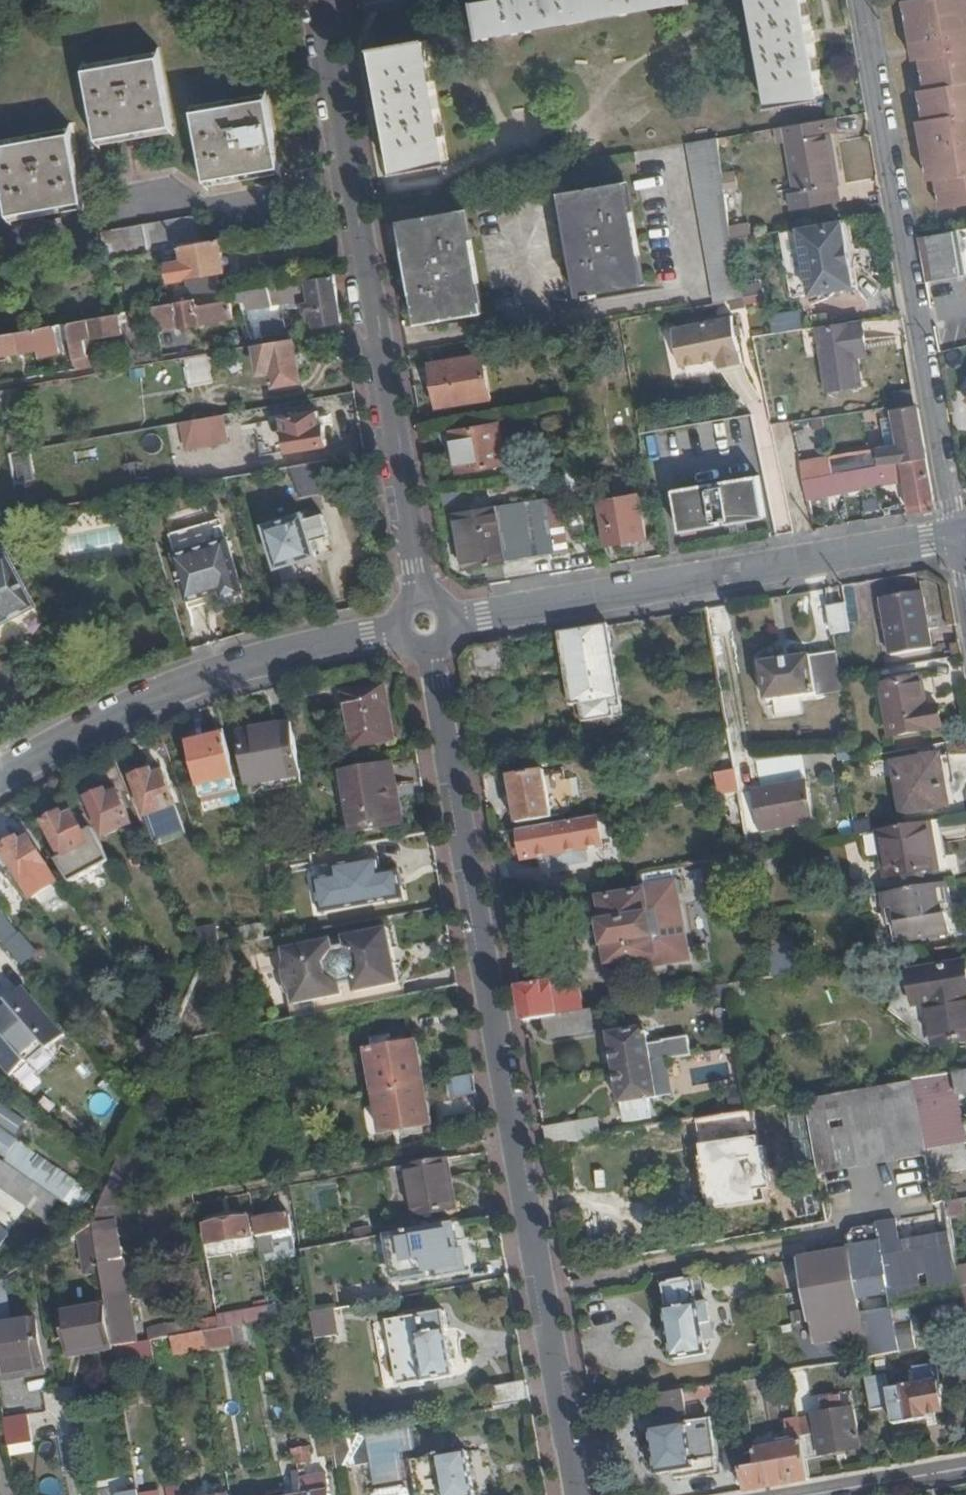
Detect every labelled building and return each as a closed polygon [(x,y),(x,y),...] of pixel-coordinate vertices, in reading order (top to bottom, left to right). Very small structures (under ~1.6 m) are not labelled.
[(696,5),(695,0),(519,0),(474,8),(480,42),(696,5)] [(771,112),(825,101),(807,0),(752,0),(771,112)] [(965,29),(965,0),(913,0),(913,2),(907,4),(910,23),(965,29)] [(910,23),(918,64),(924,63),(928,93),(921,94),(927,123),(921,124),(931,184),(938,183),(943,211),(965,207),(965,29),(910,23)] [(396,179),(448,170),(427,52),(425,45),(373,54),(396,179)] [(84,67),(86,74),(160,61),(158,54),(84,67)] [(86,74),(98,142),(171,129),(160,61),(86,74)] [(193,110),(194,115),(268,103),(267,97),(193,110)] [(194,115),(206,184),(281,171),(268,103),(194,115)] [(843,138),(840,120),(773,132),(771,132),(775,149),(788,147),(795,190),(786,191),(790,210),(836,201),(833,186),(840,186),(832,139),(843,138)] [(171,129),(98,142),(99,149),(173,136),(171,129)] [(0,153),(74,139),(73,132),(0,145),(0,152),(0,153)] [(0,153),(12,219),(86,206),(74,139),(0,153)] [(729,304),(744,302),(735,255),(732,243),(730,232),(728,222),(718,142),(689,147),(718,306),(729,304)] [(281,171),(206,184),(208,193),(283,179),(281,171)] [(736,180),(725,182),(727,192),(737,190),(736,180)] [(585,298),(644,288),(624,186),(566,196),(585,298)] [(843,202),(843,200),(836,201),(790,210),(791,216),(835,205),(843,202)] [(86,206),(12,219),(13,227),(88,214),(86,206)] [(424,326),(481,317),(462,214),(405,224),(424,326)] [(102,234),(107,262),(154,255),(182,250),(204,246),(200,219),(102,234)] [(853,290),(842,222),(798,231),(810,298),(853,290)] [(962,266),(965,265),(965,229),(957,231),(962,266)] [(962,266),(957,231),(920,238),(928,283),(964,277),(962,266)] [(754,252),(751,240),(732,243),(735,255),(754,252)] [(224,274),(218,244),(204,246),(182,250),(185,264),(188,279),(217,275),(224,274)] [(188,279),(185,264),(167,267),(170,282),(188,279)] [(188,279),(192,303),(196,302),(200,302),(221,299),(217,275),(188,279)] [(310,328),(341,325),(334,279),(278,288),(281,305),(293,303),(293,305),(306,303),(310,328)] [(761,286),(743,289),(746,308),(765,305),(761,286)] [(271,307),(281,305),(278,288),(237,295),(241,315),(272,310),(271,307)] [(153,310),(157,331),(177,327),(178,331),(232,322),(230,304),(197,309),(196,302),(192,303),(153,310)] [(746,312),(744,302),(729,304),(730,315),(746,312)] [(774,332),(804,329),(802,311),(772,314),(774,332)] [(71,340),(75,371),(98,368),(96,355),(90,355),(88,341),(120,336),(116,316),(69,324),(71,340)] [(721,372),(742,369),(734,321),(673,331),(680,370),(719,363),(721,372)] [(868,345),(864,323),(820,330),(830,395),(866,389),(861,356),(859,347),(868,345)] [(38,349),(39,356),(64,352),(63,341),(71,340),(69,324),(0,336),(0,356),(38,349)] [(286,336),(284,324),(261,327),(263,340),(286,336)] [(301,384),(293,341),(287,342),(254,348),(259,374),(272,372),(275,388),(301,384)] [(159,346),(161,357),(175,355),(172,344),(159,346)] [(859,347),(861,356),(870,355),(868,345),(859,347)] [(211,386),(206,359),(182,364),(188,390),(211,386)] [(439,413),(490,403),(482,360),(431,368),(439,413)] [(16,430),(13,412),(23,410),(19,393),(0,396),(0,405),(4,432),(16,430)] [(928,460),(918,411),(894,415),(901,448),(878,452),(881,469),(928,460)] [(315,413),(283,420),(290,455),(328,448),(323,425),(318,426),(315,413)] [(219,418),(177,425),(182,450),(224,444),(219,418)] [(645,423),(647,435),(662,433),(660,420),(645,423)] [(459,477),(506,468),(499,429),(453,436),(459,477)] [(16,430),(4,432),(8,453),(22,451),(18,430),(16,430)] [(803,483),(850,474),(846,455),(799,464),(800,466),(802,474),(803,483)] [(928,460),(881,469),(850,474),(803,483),(807,500),(886,485),(886,480),(905,476),(912,515),(936,511),(928,460)] [(330,465),(289,472),(294,503),(336,496),(330,465)] [(583,484),(581,471),(564,474),(566,487),(583,484)] [(675,493),(682,534),(768,519),(762,478),(675,493)] [(192,500),(188,486),(181,488),(185,501),(192,500)] [(185,501),(181,488),(166,491),(169,505),(185,501)] [(166,491),(159,492),(162,506),(169,505),(166,491)] [(608,546),(647,540),(640,497),(600,504),(608,546)] [(555,501),(547,503),(550,519),(558,517),(555,501)] [(456,517),(466,571),(556,555),(550,519),(547,503),(456,517)] [(280,569),(319,557),(315,545),(334,539),(327,516),(308,521),(306,514),(268,526),(280,569)] [(550,519),(556,555),(568,553),(562,517),(558,517),(550,519)] [(171,536),(178,554),(227,540),(221,521),(171,536)] [(225,600),(246,594),(229,539),(227,540),(178,554),(174,555),(189,603),(223,594),(225,600)] [(0,563),(0,629),(37,609),(12,564),(9,558),(0,563)] [(935,651),(925,595),(883,603),(893,658),(935,651)] [(827,611),(832,639),(851,635),(847,608),(827,611)] [(608,627),(560,635),(571,708),(581,707),(584,724),(588,724),(590,730),(616,725),(616,719),(624,718),(608,627)] [(510,691),(503,645),(470,651),(462,663),(468,698),(510,691)] [(842,693),(841,682),(835,655),(762,668),(768,706),(842,693)] [(933,683),(921,685),(927,713),(939,711),(933,683)] [(927,713),(921,685),(883,691),(891,740),(943,731),(939,711),(927,713)] [(354,751),(395,743),(386,691),(344,698),(354,751)] [(291,724),(253,731),(256,749),(243,752),(249,790),(301,782),(299,773),(291,724)] [(256,749),(253,731),(240,733),(243,752),(256,749)] [(235,783),(225,739),(190,748),(199,790),(201,789),(235,783)] [(953,786),(947,759),(937,761),(942,788),(953,786)] [(942,788),(937,761),(898,767),(905,813),(945,807),(942,788)] [(174,809),(161,769),(135,778),(147,818),(174,809)] [(353,837),(399,828),(389,771),(342,779),(353,837)] [(718,775),(721,800),(739,797),(735,773),(718,775)] [(551,820),(543,775),(509,780),(517,826),(551,820)] [(235,783),(201,789),(206,814),(240,807),(235,783)] [(791,791),(791,786),(756,792),(761,833),(814,823),(809,788),(791,791)] [(130,825),(114,788),(88,800),(106,837),(130,825)] [(45,825),(61,858),(90,844),(78,819),(75,815),(64,822),(61,816),(45,825)] [(61,858),(55,862),(69,883),(109,863),(84,815),(78,819),(90,844),(61,858)] [(597,820),(517,834),(522,863),(547,859),(549,872),(587,865),(585,852),(602,849),(597,820)] [(948,859),(943,823),(931,825),(937,861),(948,859)] [(937,861),(931,825),(880,834),(887,883),(939,873),(937,861)] [(21,848),(17,842),(2,851),(32,897),(56,881),(31,841),(21,848)] [(337,884),(318,888),(323,917),(405,902),(399,872),(382,876),(379,861),(334,870),(337,884)] [(949,907),(947,887),(864,902),(869,933),(876,931),(880,950),(951,937),(947,917),(944,917),(936,918),(936,908),(943,907),(949,907)] [(656,950),(646,895),(602,902),(606,927),(601,928),(605,949),(626,946),(628,955),(656,950)] [(14,961),(28,950),(0,917),(0,945),(14,961)] [(199,950),(216,947),(214,931),(197,934),(199,950)] [(312,1002),(362,992),(361,981),(372,979),(374,990),(401,985),(390,931),(301,946),(303,963),(299,969),(301,980),(305,983),(309,989),(312,1002)] [(792,961),(777,963),(779,974),(794,972),(792,961)] [(911,975),(917,1008),(930,1006),(935,1048),(965,1043),(965,966),(911,975)] [(558,1018),(553,986),(520,991),(526,1022),(545,1020),(558,1018)] [(9,1079),(25,1065),(24,1063),(20,1058),(38,1044),(41,1047),(47,1053),(64,1038),(21,989),(5,1004),(8,1008),(0,1016),(0,1068),(9,1079)] [(0,1008),(0,1016),(8,1008),(5,1004),(0,1008)] [(580,1014),(558,1018),(545,1020),(547,1038),(582,1032),(580,1014)] [(644,1032),(608,1038),(619,1107),(621,1107),(624,1125),(649,1121),(646,1102),(671,1098),(666,1063),(690,1059),(687,1040),(663,1044),(663,1046),(646,1048),(644,1032)] [(369,1055),(375,1092),(426,1083),(419,1047),(408,1048),(407,1040),(391,1043),(392,1051),(369,1055)] [(20,1058),(24,1063),(41,1047),(38,1044),(20,1058)] [(912,1082),(926,1152),(927,1152),(964,1145),(965,1145),(965,1135),(959,1097),(965,1096),(965,1073),(912,1082)] [(477,1095),(474,1078),(447,1082),(450,1100),(477,1095)] [(926,1152),(912,1082),(883,1087),(895,1157),(908,1155),(926,1152)] [(426,1083),(375,1092),(382,1137),(407,1132),(408,1139),(424,1136),(423,1129),(433,1128),(426,1083)] [(895,1157),(883,1087),(872,1088),(805,1101),(817,1171),(895,1157)] [(84,1184),(15,1140),(27,1121),(0,1104),(0,1156),(72,1202),(84,1184)] [(750,1154),(743,1112),(691,1120),(707,1201),(763,1192),(756,1153),(750,1154)] [(576,1125),(545,1130),(547,1146),(579,1141),(576,1125)] [(964,1145),(927,1152),(933,1178),(965,1172),(965,1154),(964,1145)] [(449,1162),(407,1170),(417,1223),(459,1215),(449,1162)] [(46,1217),(57,1203),(0,1163),(0,1185),(46,1217)] [(256,1225),(261,1255),(295,1249),(290,1218),(256,1225)] [(213,1249),(252,1242),(248,1223),(209,1229),(213,1249)] [(910,1307),(962,1298),(961,1290),(957,1268),(953,1245),(934,1249),(901,1255),(896,1224),(856,1231),(847,1242),(849,1253),(800,1262),(818,1345),(866,1337),(869,1359),(901,1353),(894,1310),(910,1307)] [(12,1237),(0,1226),(0,1250),(12,1237)] [(374,1242),(378,1262),(386,1260),(388,1270),(385,1270),(387,1286),(421,1280),(420,1277),(432,1275),(433,1278),(467,1273),(463,1253),(457,1254),(456,1246),(458,1246),(455,1228),(374,1242)] [(114,1232),(92,1236),(105,1306),(111,1345),(112,1350),(135,1345),(114,1232)] [(355,1243),(373,1241),(373,1233),(354,1235),(355,1243)] [(301,1255),(311,1315),(328,1313),(336,1311),(333,1292),(327,1251),(301,1255)] [(818,1345),(800,1262),(779,1265),(793,1350),(818,1345)] [(965,1289),(965,1267),(957,1268),(961,1290),(965,1289)] [(9,1323),(2,1280),(0,1282),(0,1325),(9,1323)] [(693,1286),(693,1280),(663,1285),(668,1310),(665,1311),(674,1361),(707,1356),(704,1344),(716,1341),(709,1305),(705,1306),(701,1285),(693,1286)] [(111,1345),(105,1306),(58,1314),(64,1353),(111,1345)] [(894,1310),(901,1353),(917,1351),(910,1307),(894,1310)] [(449,1331),(445,1312),(387,1321),(397,1387),(401,1386),(402,1389),(423,1386),(423,1382),(455,1377),(446,1334),(449,1331)] [(328,1313),(311,1315),(315,1338),(331,1336),(328,1313)] [(0,1325),(0,1374),(41,1366),(34,1319),(9,1323),(0,1325)] [(248,1326),(221,1331),(200,1334),(203,1347),(233,1342),(237,1363),(249,1361),(245,1338),(250,1337),(248,1326)] [(200,1334),(172,1339),(174,1356),(203,1350),(203,1347),(200,1334)] [(788,1373),(838,1364),(837,1353),(769,1364),(771,1376),(788,1373)] [(0,1374),(0,1382),(42,1374),(41,1366),(0,1374)] [(938,1367),(886,1377),(867,1380),(872,1412),(893,1408),(896,1425),(930,1419),(930,1416),(946,1413),(938,1367)] [(743,1391),(741,1381),(691,1390),(693,1399),(743,1391)] [(527,1383),(498,1388),(502,1409),(531,1404),(527,1383)] [(691,1390),(659,1396),(662,1422),(697,1417),(693,1399),(691,1390)] [(798,1432),(804,1464),(819,1461),(820,1458),(832,1456),(843,1455),(858,1452),(852,1413),(796,1422),(798,1432)] [(4,1419),(9,1447),(33,1443),(28,1415),(4,1419)] [(714,1461),(708,1422),(688,1425),(695,1464),(714,1461)] [(695,1464),(688,1425),(651,1432),(654,1449),(655,1457),(659,1475),(682,1470),(696,1468),(695,1464)] [(742,1469),(746,1490),(806,1480),(804,1464),(798,1432),(784,1434),(786,1446),(753,1452),(755,1467),(742,1469)] [(294,1464),(309,1462),(307,1447),(304,1447),(302,1433),(274,1438),(276,1453),(293,1451),(294,1464)] [(365,1433),(333,1438),(338,1467),(369,1462),(365,1433)] [(369,1437),(373,1485),(403,1483),(401,1449),(413,1447),(412,1433),(369,1437)] [(420,1494),(477,1494),(474,1480),(473,1469),(469,1451),(413,1461),(420,1494)] [(327,1474),(299,1478),(301,1494),(331,1494),(327,1474)] [(180,1492),(181,1494),(229,1494),(227,1483),(180,1492)] [(408,1483),(373,1488),(374,1494),(409,1494),(408,1483)]
